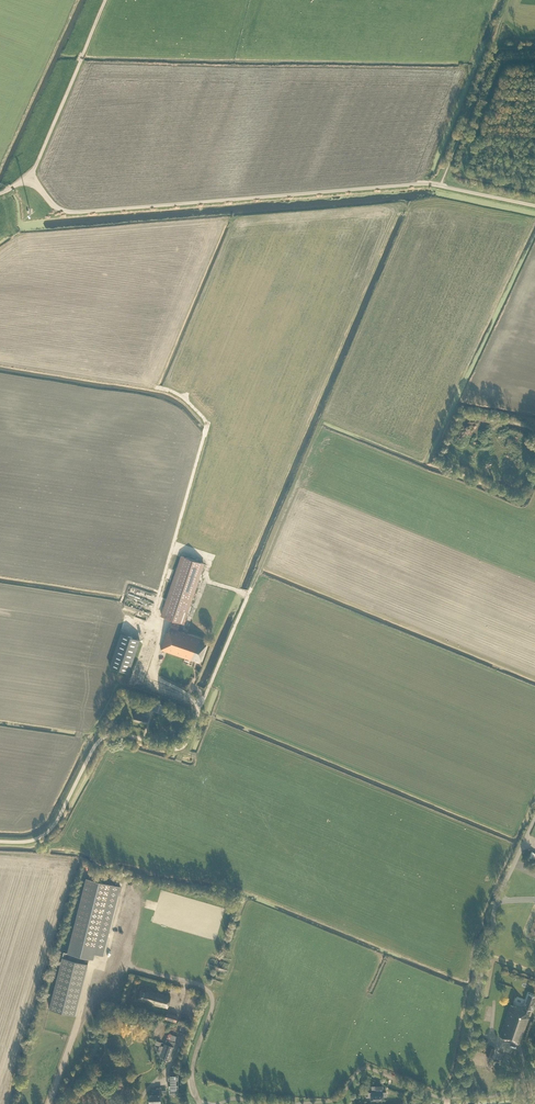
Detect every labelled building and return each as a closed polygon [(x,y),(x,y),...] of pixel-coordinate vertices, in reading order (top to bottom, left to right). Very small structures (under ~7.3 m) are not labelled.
[(161,616),(174,620),(174,621),(172,620),(170,628),(169,628),(166,636),(165,636),(161,649),(193,661),(193,660),(200,662),(207,640),(182,632),(185,623),(183,623),(202,568),(203,563),(182,556),(177,568),(161,616)] [(129,593),(137,595),(139,589),(131,587),(129,593)] [(121,634),(110,666),(128,673),(139,640),(121,634)] [(153,702),(150,710),(164,714),(166,706),(153,702)] [(146,716),(138,713),(136,713),(134,720),(146,724),(148,716),(146,716)] [(120,886),(86,878),(67,953),(63,952),(49,1008),(75,1015),(89,958),(93,959),(94,953),(103,956),(120,886)] [(141,988),(138,1000),(167,1008),(171,996),(141,988)] [(499,1036),(505,1038),(504,1039),(520,1045),(530,1015),(529,1015),(534,997),(534,996),(528,993),(523,1007),(517,1005),(516,1006),(511,1004),(499,1036)] [(176,1022),(178,1015),(167,1012),(165,1019),(176,1022)] [(132,1019),(129,1019),(127,1022),(127,1025),(129,1028),(134,1028),(136,1025),(136,1021),(132,1019)] [(169,1033),(167,1038),(175,1041),(177,1036),(177,1035),(169,1033)] [(160,1046),(157,1052),(161,1054),(161,1056),(169,1059),(174,1046),(173,1046),(175,1041),(167,1038),(164,1046),(161,1045),(161,1046),(160,1046)] [(483,1045),(481,1053),(486,1054),(486,1055),(492,1057),(494,1048),(489,1046),(489,1047),(483,1045)] [(178,1075),(168,1075),(168,1088),(178,1088),(178,1075)] [(162,1094),(162,1090),(161,1087),(156,1087),(156,1089),(152,1089),(152,1094),(149,1095),(150,1103),(160,1103),(160,1094),(162,1094)] [(370,1092),(368,1092),(368,1097),(370,1097),(370,1100),(383,1100),(383,1096),(386,1096),(386,1092),(383,1092),(370,1092)]
